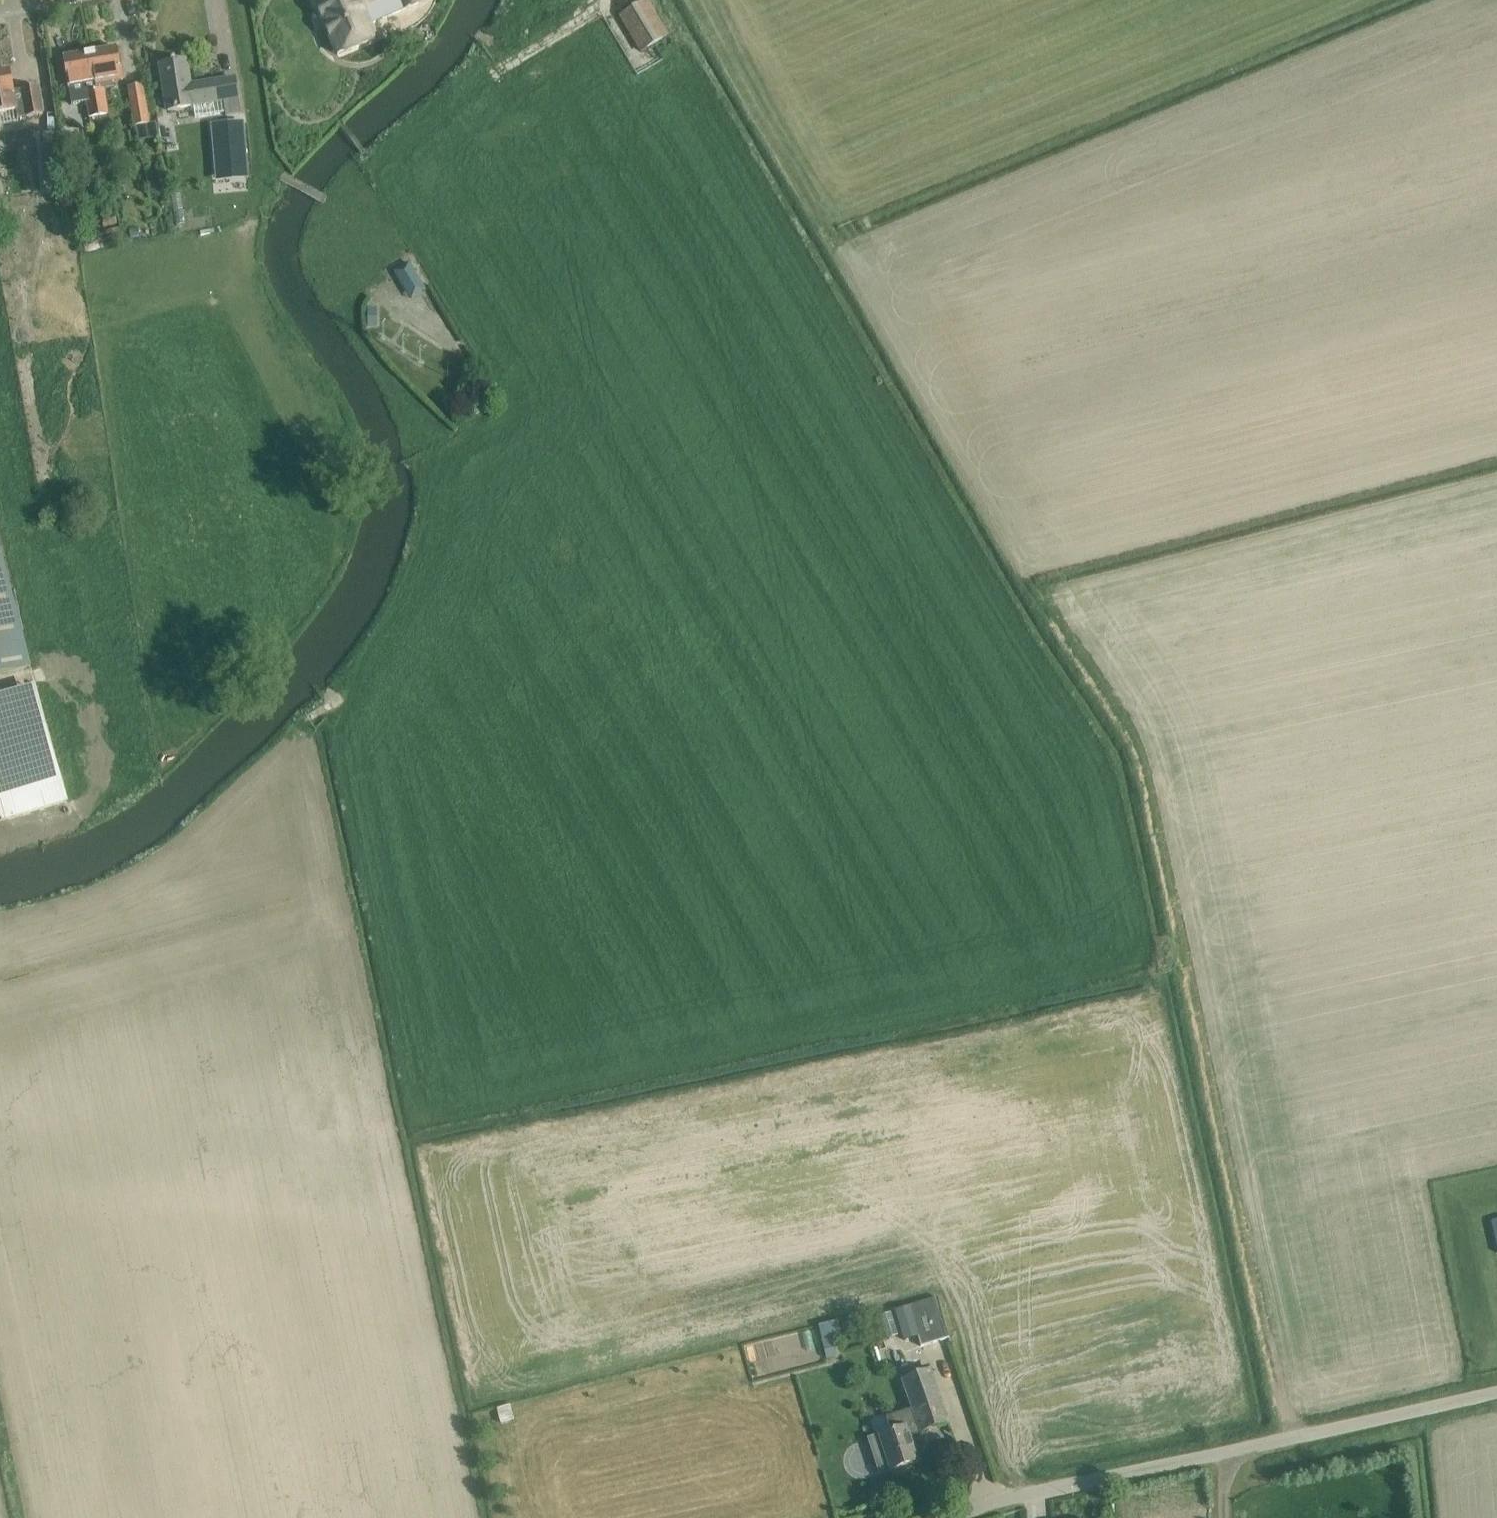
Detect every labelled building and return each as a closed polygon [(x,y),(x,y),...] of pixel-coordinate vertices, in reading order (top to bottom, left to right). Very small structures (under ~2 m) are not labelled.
[(339,27),(349,50),(376,39),(369,24),(425,0),(314,0),(320,12),(316,13),(316,18),(319,26),(322,29),(326,27),(328,32),(339,27)] [(645,0),(640,0),(618,13),(641,52),(667,36),(645,0)] [(123,79),(121,67),(117,47),(63,57),(68,88),(70,88),(73,103),(87,100),(90,116),(101,114),(102,125),(112,124),(106,88),(115,87),(114,80),(123,79)] [(240,113),(238,98),(235,78),(190,85),(186,60),(176,61),(175,59),(171,60),(171,62),(160,64),(168,110),(194,106),(196,117),(227,111),(228,115),(240,113)] [(14,90),(10,70),(0,72),(0,113),(17,110),(19,118),(43,114),(38,86),(14,90)] [(157,123),(149,125),(142,84),(129,86),(137,132),(158,128),(157,123)] [(251,167),(243,120),(229,123),(213,125),(221,172),(237,170),(251,167)] [(120,229),(82,236),(85,251),(123,243),(120,229)] [(401,267),(395,271),(407,292),(418,286),(421,284),(408,263),(401,267)] [(367,308),(367,326),(377,326),(377,308),(367,308)] [(33,666),(0,542),(0,675),(33,666)] [(0,825),(67,810),(50,734),(0,745),(0,824),(0,825)] [(939,1297),(911,1305),(919,1335),(922,1345),(950,1337),(941,1309),(947,1307),(944,1297),(939,1298),(939,1297)] [(919,1335),(911,1305),(895,1309),(904,1340),(919,1335)] [(833,1337),(823,1340),(827,1356),(837,1353),(833,1337)] [(909,1436),(920,1432),(921,1433),(949,1423),(931,1368),(902,1378),(912,1408),(886,1417),(890,1432),(880,1435),(880,1436),(868,1440),(879,1472),(891,1468),(891,1469),(917,1461),(909,1436)]
